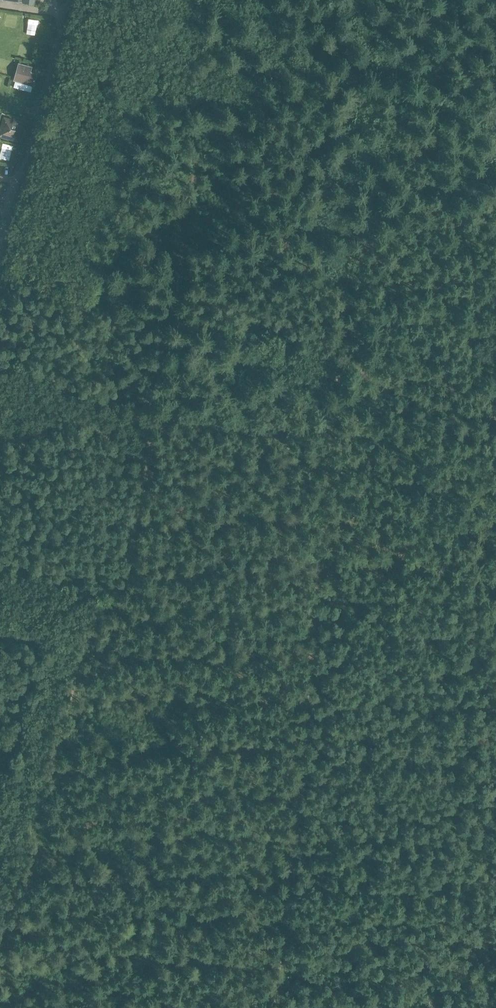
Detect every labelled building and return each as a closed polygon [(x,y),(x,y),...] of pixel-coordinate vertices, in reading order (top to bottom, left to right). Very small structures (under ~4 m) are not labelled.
[(13,32),(16,21),(5,19),(3,30),(13,32)] [(13,81),(34,87),(37,74),(31,72),(32,67),(18,63),(13,81)] [(12,88),(11,94),(28,96),(29,90),(12,88)] [(18,142),(21,131),(19,131),(20,128),(16,121),(13,121),(14,119),(3,116),(0,127),(0,137),(18,142)] [(7,163),(10,154),(0,151),(0,161),(7,163)]
